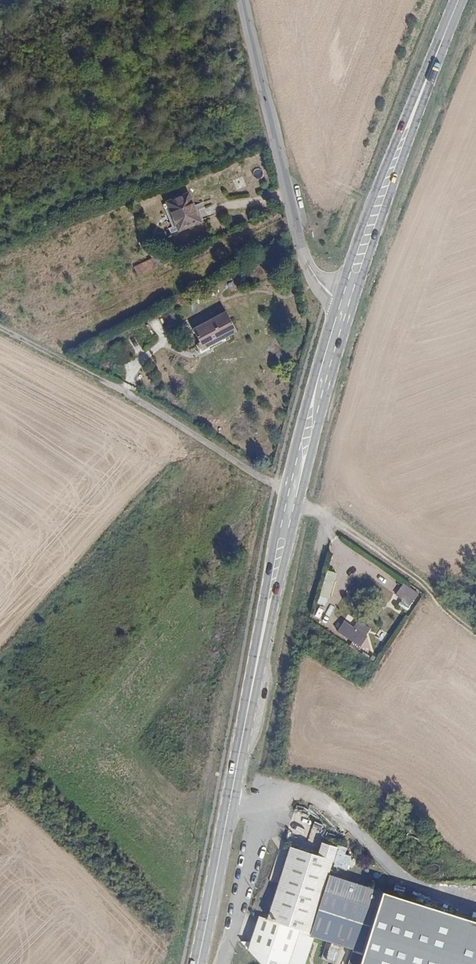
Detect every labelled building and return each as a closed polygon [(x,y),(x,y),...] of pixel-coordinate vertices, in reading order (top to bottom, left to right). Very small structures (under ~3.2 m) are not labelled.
[(201,221),(189,194),(164,204),(176,232),(201,221)] [(139,276),(156,268),(152,260),(135,268),(139,276)] [(210,338),(213,343),(237,331),(227,312),(194,330),(201,343),(210,338)] [(204,348),(213,343),(210,338),(201,343),(204,348)] [(129,360),(121,343),(114,346),(124,363),(129,360)] [(329,569),(322,588),(331,591),(337,572),(329,569)] [(420,592),(404,583),(397,596),(412,605),(420,592)] [(355,626),(344,620),(337,631),(354,641),(351,646),(359,650),(372,628),(358,620),(355,626)] [(376,636),(382,641),(389,634),(382,629),(376,636)] [(270,832),(276,822),(271,819),(265,829),(270,832)] [(261,963),(304,963),(313,936),(330,875),(335,858),(337,850),(321,845),(318,857),(306,852),(307,848),(301,847),(300,851),(290,848),(266,922),(259,919),(251,946),(242,944),(261,963)] [(349,852),(337,850),(335,858),(347,860),(349,852)] [(330,875),(313,936),(361,955),(380,894),(330,875)] [(383,893),(361,963),(475,963),(475,923),(383,893)] [(332,944),(327,956),(334,960),(339,947),(332,944)]
